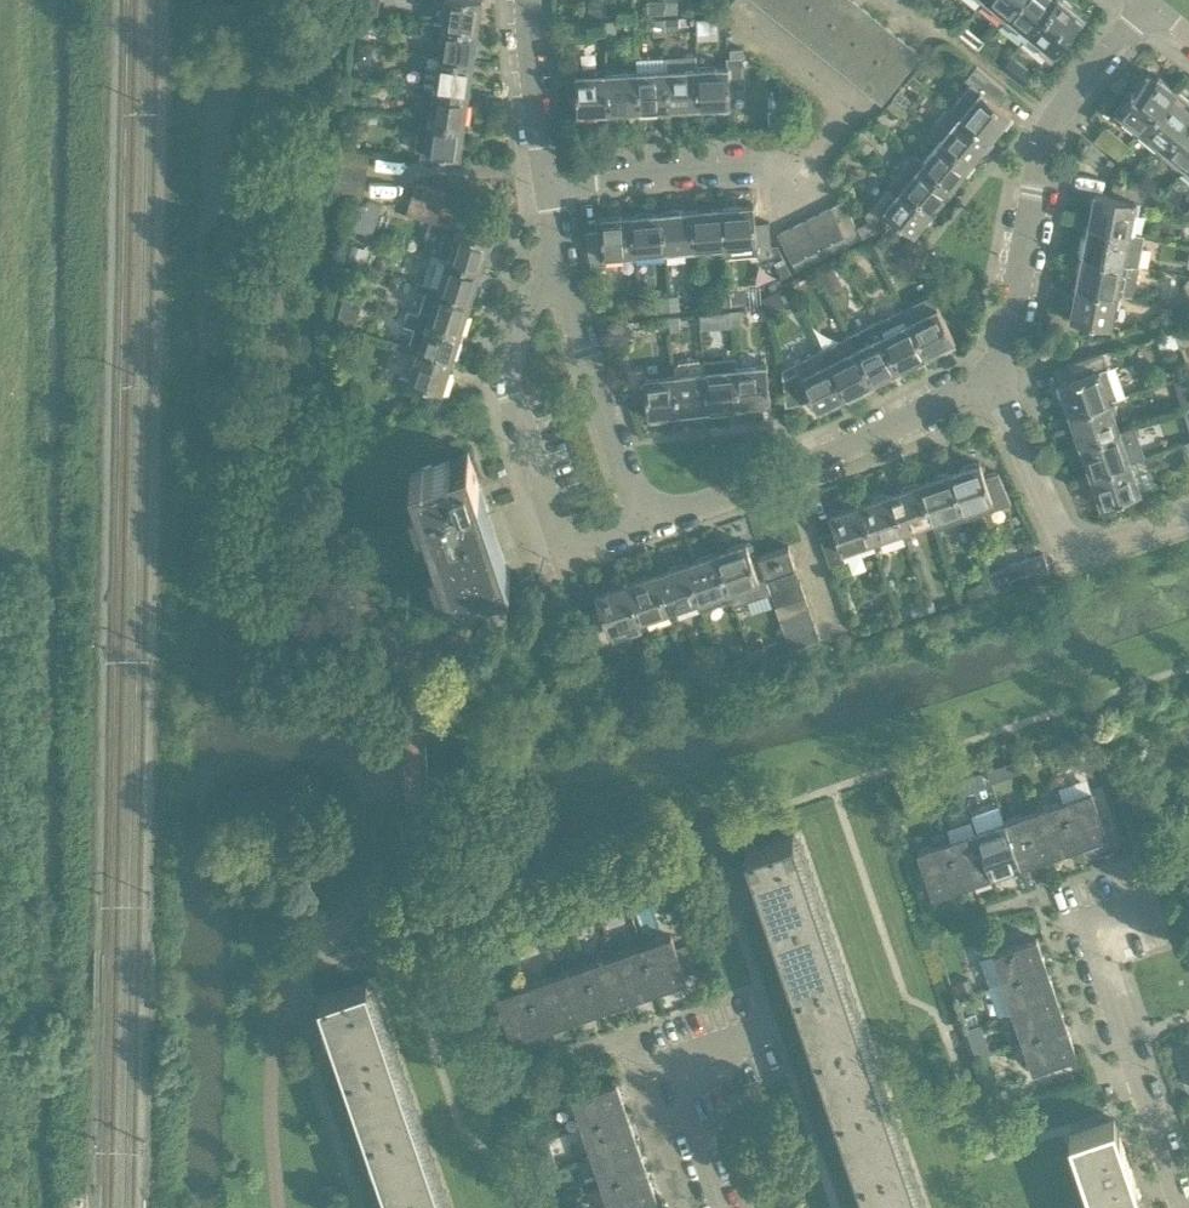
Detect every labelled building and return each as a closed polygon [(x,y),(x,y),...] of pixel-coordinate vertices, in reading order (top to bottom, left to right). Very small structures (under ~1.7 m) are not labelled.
[(481,0),(446,0),(443,22),(477,27),(481,0)] [(602,14),(600,0),(590,0),(590,15),(602,14)] [(602,14),(613,14),(612,0),(600,0),(602,14)] [(663,0),(637,0),(637,13),(664,12),(663,0)] [(675,11),(675,0),(665,0),(666,12),(675,11)] [(705,10),(705,0),(695,0),(696,10),(705,10)] [(757,2),(768,10),(776,0),(758,0),(757,2)] [(768,10),(780,20),(796,0),(776,0),(768,10)] [(780,20),(791,29),(810,4),(805,0),(796,0),(780,20)] [(810,4),(822,14),(833,0),(814,0),(810,4)] [(822,14),(833,23),(852,0),(833,0),(822,14)] [(833,23),(845,32),(864,7),(855,0),(852,0),(833,23)] [(924,0),(935,9),(943,0),(924,0)] [(1005,16),(1018,0),(985,0),(1005,16)] [(1005,16),(1026,33),(1053,0),(1018,0),(1005,16)] [(1026,33),(1050,53),(1067,32),(1070,35),(1083,19),(1072,10),(1075,7),(1066,0),(1053,0),(1026,33)] [(810,4),(791,29),(802,38),(822,14),(810,4)] [(864,7),(845,32),(856,41),(876,17),(864,7)] [(822,14),(802,38),(814,47),(833,23),(822,14)] [(713,15),(696,16),(696,29),(714,28),(713,15)] [(679,16),(674,16),(664,17),(665,30),(679,29),(679,16)] [(665,32),(665,30),(664,17),(655,17),(656,33),(665,32)] [(876,17),(856,41),(867,50),(887,26),(876,17)] [(614,34),(614,19),(604,20),(605,35),(614,34)] [(477,27),(443,22),(433,21),(429,53),(473,59),(477,27)] [(958,29),(966,36),(972,28),(964,22),(958,29)] [(833,23),(814,47),(825,56),(845,32),(833,23)] [(887,26),(867,50),(878,59),(898,35),(887,26)] [(845,32),(825,56),(836,66),(856,41),(845,32)] [(898,35),(878,59),(890,69),(910,44),(898,35)] [(856,41),(836,66),(848,75),(867,50),(856,41)] [(910,44),(890,69),(901,78),(921,53),(910,44)] [(745,87),(743,47),(730,47),(731,56),(727,56),(727,63),(697,65),(700,105),(730,103),(730,87),(745,87)] [(867,50),(848,75),(859,84),(878,59),(867,50)] [(468,90),(473,59),(429,53),(424,84),(468,90)] [(666,54),(667,67),(669,106),(700,105),(697,65),(696,53),(666,54)] [(1021,82),(1031,69),(1011,53),(1001,66),(1021,82)] [(878,59),(859,84),(870,93),(890,69),(878,59)] [(1009,91),(976,64),(965,77),(979,89),(960,112),(991,137),(1011,113),(999,103),(1009,91)] [(667,67),(637,68),(639,108),(669,106),(667,67)] [(637,68),(606,70),(609,110),(639,108),(637,68)] [(890,69),(870,93),(881,102),(901,78),(890,69)] [(606,70),(575,72),(577,111),(609,110),(606,70)] [(1116,107),(1141,127),(1173,86),(1158,74),(1155,78),(1147,72),(1127,97),(1125,95),(1116,107)] [(464,121),(468,90),(424,84),(424,91),(420,115),(464,121)] [(1173,86),(1141,127),(1164,145),(1188,115),(1188,104),(1187,102),(1188,99),(1173,86)] [(899,88),(893,96),(905,105),(911,98),(899,88)] [(905,105),(893,96),(887,104),(899,113),(905,105)] [(991,137),(960,112),(949,103),(931,126),(941,135),(972,160),(991,137)] [(779,107),(769,108),(770,126),(781,125),(779,107)] [(459,154),(464,121),(420,115),(416,114),(415,121),(429,123),(425,149),(459,154)] [(1164,145),(1187,164),(1188,161),(1188,115),(1164,145)] [(972,160),(941,135),(923,158),(954,183),(972,160)] [(954,183),(923,158),(915,152),(896,175),(935,206),(954,183)] [(914,232),(934,207),(935,206),(896,175),(889,184),(866,211),(869,217),(856,224),(862,236),(897,217),(914,232)] [(1094,190),(1087,222),(1130,230),(1137,199),(1142,200),(1145,185),(1113,179),(1111,193),(1094,190)] [(446,191),(416,182),(411,197),(441,206),(446,191)] [(436,221),(441,206),(411,197),(406,211),(429,219),(436,221)] [(843,199),(830,205),(849,243),(862,236),(856,224),(843,199)] [(753,201),(723,204),(726,243),(757,240),(758,255),(772,254),(769,220),(755,221),(753,201)] [(723,204),(692,206),(696,246),(726,243),(723,204)] [(830,205),(818,212),(836,249),(849,243),(830,205)] [(692,206),(662,209),(666,248),(696,246),(692,206)] [(662,209),(631,212),(634,251),(666,248),(662,209)] [(634,251),(631,212),(601,214),(602,228),(584,230),(591,262),(605,260),(605,254),(634,251)] [(818,212),(804,218),(823,256),(836,249),(818,212)] [(804,218),(791,225),(810,262),(823,256),(804,218)] [(480,267),(490,236),(457,226),(436,221),(429,219),(427,227),(445,232),(438,253),(480,267)] [(1130,230),(1087,222),(1081,253),(1124,261),(1130,230)] [(797,269),(810,262),(791,225),(778,232),(797,269)] [(471,296),(480,267),(438,253),(434,252),(425,281),(438,285),(438,286),(471,296)] [(1124,261),(1081,253),(1075,284),(1118,292),(1132,295),(1138,264),(1124,261)] [(843,284),(832,263),(818,270),(829,291),(843,284)] [(471,296),(438,286),(438,285),(425,281),(417,279),(414,286),(426,289),(419,313),(461,327),(471,296)] [(1118,292),(1075,284),(1069,316),(1112,324),(1118,292)] [(768,310),(785,302),(778,287),(761,295),(768,310)] [(343,310),(360,313),(364,292),(347,288),(343,310)] [(739,288),(730,289),(731,304),(741,303),(739,288)] [(719,290),(721,305),(731,304),(730,289),(719,290)] [(678,293),(669,294),(671,309),(680,308),(678,293)] [(659,295),(661,310),(671,309),(669,294),(659,295)] [(629,298),(630,313),(640,312),(639,297),(629,298)] [(937,304),(909,318),(927,354),(955,339),(937,304)] [(927,354),(909,318),(902,305),(875,319),(879,326),(882,332),(900,367),(927,354)] [(739,308),(729,309),(730,324),(740,323),(739,308)] [(461,327),(419,313),(407,309),(403,323),(415,326),(409,344),(452,358),(461,327)] [(701,327),(730,324),(729,309),(699,312),(701,327)] [(679,314),(669,315),(670,330),(680,329),(679,314)] [(627,319),(605,322),(609,335),(628,333),(627,319)] [(900,367),(882,332),(879,326),(871,330),(868,323),(849,333),(873,381),(900,367)] [(1175,329),(1181,344),(1188,341),(1188,325),(1175,329)] [(873,381),(849,333),(822,347),(846,395),(873,381)] [(452,358),(409,344),(394,339),(392,345),(417,353),(409,378),(442,388),(452,358)] [(846,395),(822,347),(794,361),(800,373),(818,409),(846,395)] [(1058,382),(1070,417),(1111,403),(1100,368),(1107,366),(1102,350),(1067,362),(1072,377),(1058,382)] [(739,404),(735,364),(734,354),(704,357),(704,361),(710,407),(739,404)] [(710,407),(704,361),(699,358),(678,360),(674,365),(675,371),(679,411),(710,407)] [(766,361),(735,364),(739,404),(770,400),(766,361)] [(648,414),(679,411),(675,371),(644,375),(648,414)] [(1176,381),(1179,392),(1188,388),(1188,377),(1176,381)] [(1111,403),(1070,417),(1080,445),(1121,432),(1111,403)] [(1121,432),(1080,445),(1090,473),(1130,459),(1121,432)] [(410,470),(452,591),(510,571),(468,450),(466,451),(468,457),(451,463),(449,456),(410,470)] [(1130,459),(1090,473),(1100,503),(1141,490),(1130,459)] [(985,475),(980,461),(949,471),(961,507),(965,517),(977,513),(974,503),(992,497),(985,475)] [(961,507),(949,471),(919,482),(932,518),(935,527),(947,523),(944,514),(961,507)] [(974,503),(977,513),(1010,502),(998,471),(985,475),(992,497),(974,503)] [(889,492),(902,528),(905,537),(912,535),(909,525),(932,518),(919,482),(889,492)] [(889,492),(859,502),(872,538),(875,548),(882,545),(879,536),(902,528),(889,492)] [(829,512),(834,529),(820,534),(830,563),(845,558),(852,555),(849,546),(872,538),(859,502),(829,512)] [(746,541),(714,552),(727,588),(730,597),(737,595),(734,585),(765,575),(758,556),(752,558),(746,541)] [(758,555),(758,556),(765,575),(795,564),(788,544),(758,555)] [(714,552),(685,562),(698,598),(701,607),(708,605),(705,596),(727,588),(714,552)] [(1002,589),(1047,574),(1040,553),(995,567),(1002,589)] [(655,572),(667,608),(671,618),(678,615),(675,606),(698,598),(685,562),(655,572)] [(795,564),(765,575),(770,590),(800,579),(795,564)] [(655,572),(625,582),(638,618),(641,628),(648,625),(645,616),(667,608),(655,572)] [(800,579),(770,590),(775,604),(805,594),(800,579)] [(601,609),(586,613),(597,643),(618,635),(615,626),(638,618),(625,582),(596,592),(601,609)] [(805,594),(775,604),(779,618),(810,608),(805,594)] [(810,608),(779,618),(784,632),(815,622),(810,608)] [(582,648),(597,643),(586,613),(572,618),(582,648)] [(815,622),(784,632),(789,647),(820,636),(815,622)] [(1079,744),(1074,755),(1085,760),(1090,749),(1079,744)] [(1001,762),(988,767),(992,780),(1005,775),(1001,762)] [(970,773),(959,777),(964,792),(975,789),(970,773)] [(1091,789),(1063,799),(1078,843),(1106,833),(1091,789)] [(1063,799),(1034,809),(1049,853),(1078,843),(1063,799)] [(1034,809),(1005,819),(1020,863),(1049,853),(1034,809)] [(1005,819),(977,829),(992,873),(1020,863),(1005,819)] [(963,882),(948,839),(945,829),(936,832),(940,842),(918,849),(933,893),(963,882)] [(992,873),(977,829),(948,839),(963,882),(992,873)] [(793,833),(745,850),(756,881),(747,884),(752,899),(761,896),(868,1207),(921,1207),(793,833)] [(606,899),(597,902),(600,912),(610,908),(606,899)] [(671,934),(641,944),(656,988),(686,977),(671,934)] [(993,951),(1003,980),(1046,965),(1037,936),(993,951)] [(641,944),(612,954),(627,997),(656,988),(641,944)] [(612,954),(584,963),(599,1007),(627,997),(612,954)] [(584,963),(556,973),(571,1017),(599,1007),(584,963)] [(1046,965),(1003,980),(1013,1009),(1056,994),(1046,965)] [(556,973),(528,982),(543,1026),(571,1017),(556,973)] [(367,979),(319,996),(330,1027),(321,1030),(326,1045),(335,1042),(392,1207),(445,1207),(367,979)] [(512,1037),(543,1026),(528,982),(497,993),(512,1037)] [(1056,994),(1013,1009),(1023,1038),(1066,1023),(1056,994)] [(1066,1023),(1023,1038),(1033,1067),(1076,1052),(1066,1023)] [(986,1039),(971,1044),(974,1051),(975,1055),(989,1050),(986,1039)] [(573,1096),(583,1125),(626,1110),(616,1081),(573,1096)] [(626,1110),(583,1125),(593,1153),(636,1138),(626,1110)] [(1070,1132),(1096,1207),(1117,1200),(1139,1193),(1129,1161),(1133,1159),(1129,1148),(1125,1150),(1114,1117),(1070,1132)] [(636,1138),(593,1153),(603,1182),(646,1167),(636,1138)] [(550,1139),(537,1143),(541,1155),(554,1152),(550,1139)] [(603,1182),(611,1207),(623,1207),(656,1197),(646,1167),(603,1182)] [(1117,1200),(1096,1207),(1145,1207),(1139,1193),(1117,1200)] [(588,1197),(564,1204),(565,1207),(591,1207),(588,1197)]
